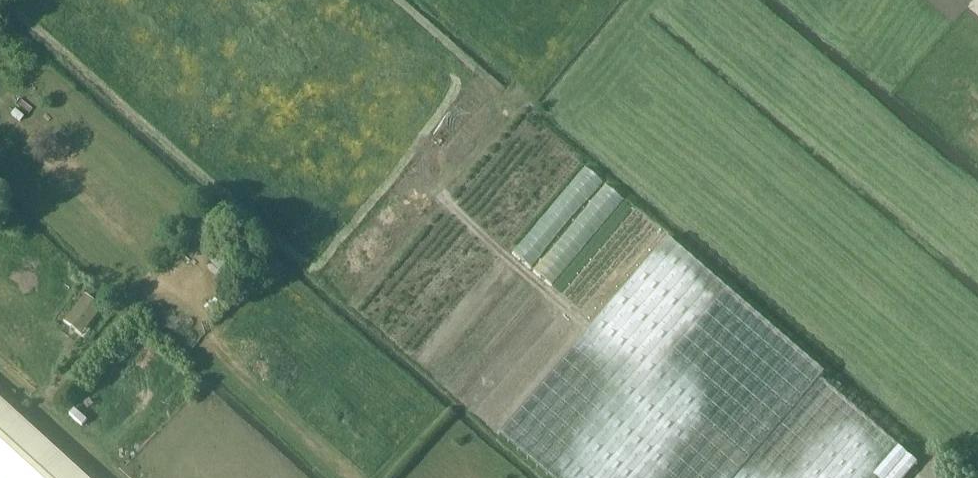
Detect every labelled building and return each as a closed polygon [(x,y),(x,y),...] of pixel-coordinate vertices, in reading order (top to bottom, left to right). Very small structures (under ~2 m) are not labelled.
[(916,464),(666,247),(501,436),(549,477),(904,477),(916,464)] [(86,292),(65,319),(82,333),(104,306),(86,292)] [(0,402),(0,477),(83,477),(0,402)]
